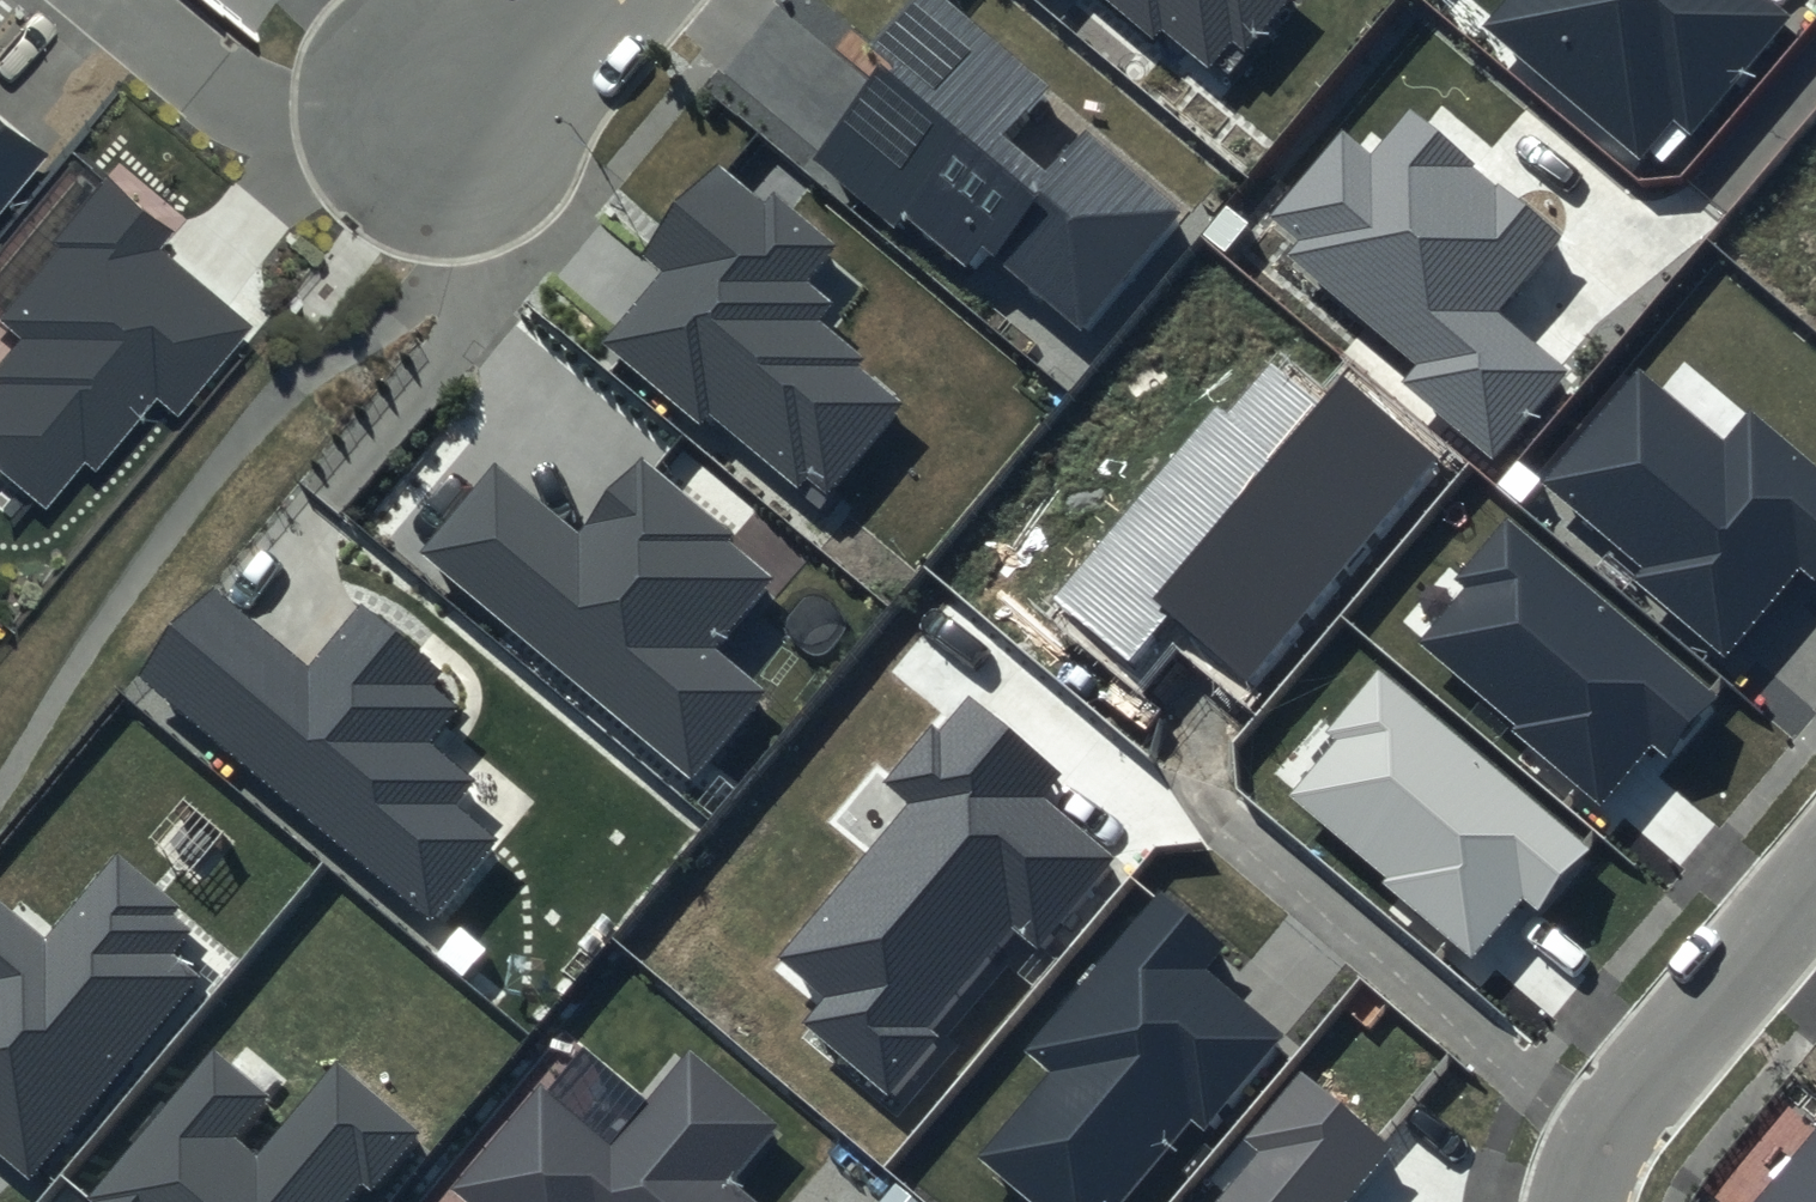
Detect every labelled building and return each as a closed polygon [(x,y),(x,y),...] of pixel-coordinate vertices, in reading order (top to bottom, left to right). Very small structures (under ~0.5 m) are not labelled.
[(941,0),(918,0),(879,46),(892,57),(809,157),(894,228),(906,219),(972,275),(988,255),(1082,334),(1187,209),(1088,126),(1047,174),(1000,136),(1043,85),(941,0)] [(1155,40),(1164,29),(1210,68),(1231,42),(1246,55),(1292,0),(1108,0),(1155,40)] [(1483,24),(1642,155),(1673,118),(1691,133),(1789,14),(1772,0),(1504,0),(1483,24)] [(1560,236),(1408,110),(1373,153),(1343,129),(1271,217),(1298,240),(1285,257),(1415,365),(1400,383),(1493,460),(1568,370),(1497,312),(1560,236)] [(49,151),(0,112),(0,211),(49,151)] [(763,201),(718,162),(643,250),(665,269),(602,342),(699,424),(710,410),(795,483),(805,472),(829,493),(904,405),(860,367),(868,358),(819,316),(832,300),(808,280),(839,244),(773,189),(763,201)] [(108,182),(0,316),(0,321),(20,337),(0,362),(0,472),(48,511),(86,464),(97,473),(155,402),(177,419),(253,325),(156,246),(168,231),(108,182)] [(1054,602),(1134,671),(1173,626),(1251,692),(1444,467),(1343,381),(1318,410),(1272,371),(1229,420),(1218,411),(1054,602)] [(1639,371),(1547,483),(1648,566),(1635,581),(1727,657),(1799,570),(1815,584),(1815,462),(1751,409),(1724,441),(1639,371)] [(737,533),(643,455),(579,532),(495,462),(422,550),(692,773),(760,690),(711,650),(771,579),(728,544),(737,533)] [(1721,696),(1506,517),(1455,578),(1465,585),(1416,644),(1604,800),(1650,745),(1668,760),(1721,696)] [(442,672),(359,603),(308,665),(217,590),(140,683),(431,922),(499,839),(458,805),(477,783),(429,743),(459,707),(431,684),(442,672)] [(1593,857),(1376,672),(1326,730),(1335,738),(1287,793),(1478,956),(1526,900),(1544,915),(1593,857)] [(1066,775),(969,696),(939,732),(931,726),(884,782),(907,801),(778,956),(824,994),(799,1025),(892,1102),(943,1041),(932,1032),(1016,932),(1038,950),(1117,855),(1047,797),(1066,775)] [(118,848),(43,941),(0,906),(0,1154),(31,1180),(196,977),(170,955),(193,927),(178,916),(187,904),(118,848)] [(1158,892),(1025,1050),(1048,1070),(975,1157),(1028,1201),(1123,1201),(1190,1121),(1202,1132),(1285,1033),(1206,968),(1224,947),(1158,892)] [(537,1085),(449,1189),(464,1201),(755,1201),(732,1183),(780,1126),(689,1049),(608,1145),(537,1085)] [(213,1056),(92,1199),(95,1201),(348,1201),(360,1187),(369,1195),(420,1134),(338,1065),(256,1163),(230,1141),(265,1100),(213,1056)] [(1302,1077),(1248,1139),(1259,1149),(1213,1201),(1341,1201),(1386,1149),(1302,1077)] [(1756,1201),(1815,1201),(1815,1130),(1756,1201)]
